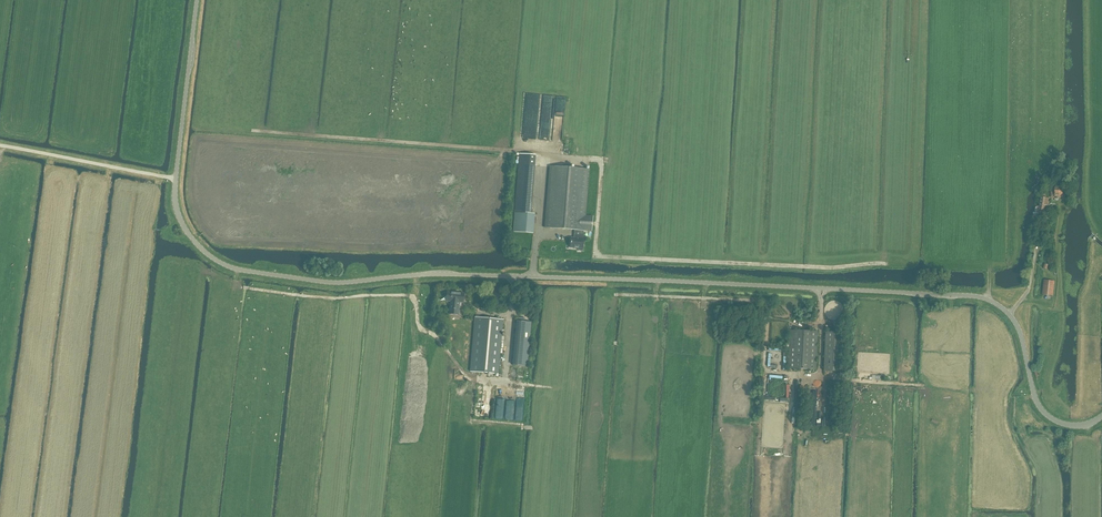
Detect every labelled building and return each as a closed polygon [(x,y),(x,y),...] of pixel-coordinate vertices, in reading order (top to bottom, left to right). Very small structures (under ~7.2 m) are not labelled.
[(531,214),(535,165),(519,164),(515,213),(531,214)] [(578,251),(583,251),(584,239),(583,239),(583,231),(584,231),(592,232),(593,216),(585,216),(589,170),(549,167),(544,228),(575,230),(574,238),(571,238),(570,248),(578,249),(578,251)] [(1051,186),(1051,194),(1055,194),(1055,197),(1059,197),(1063,194),(1062,189),(1059,186),(1051,186)] [(1048,205),(1049,199),(1040,197),(1038,206),(1037,206),(1036,206),(1035,207),(1035,208),(1034,210),(1034,211),(1035,212),(1036,212),(1037,213),(1036,216),(1043,217),(1045,205),(1048,205)] [(515,213),(513,232),(533,233),(535,214),(531,214),(515,213)] [(1042,294),(1053,295),(1054,281),(1044,280),(1042,294)] [(449,314),(458,315),(459,302),(463,303),(464,294),(447,292),(446,301),(450,302),(449,314)] [(470,372),(498,374),(503,320),(475,318),(470,372)] [(513,365),(527,367),(531,322),(517,321),(513,365)] [(788,369),(816,370),(817,332),(789,331),(788,369)] [(823,371),(840,372),(842,333),(825,332),(823,371)]
